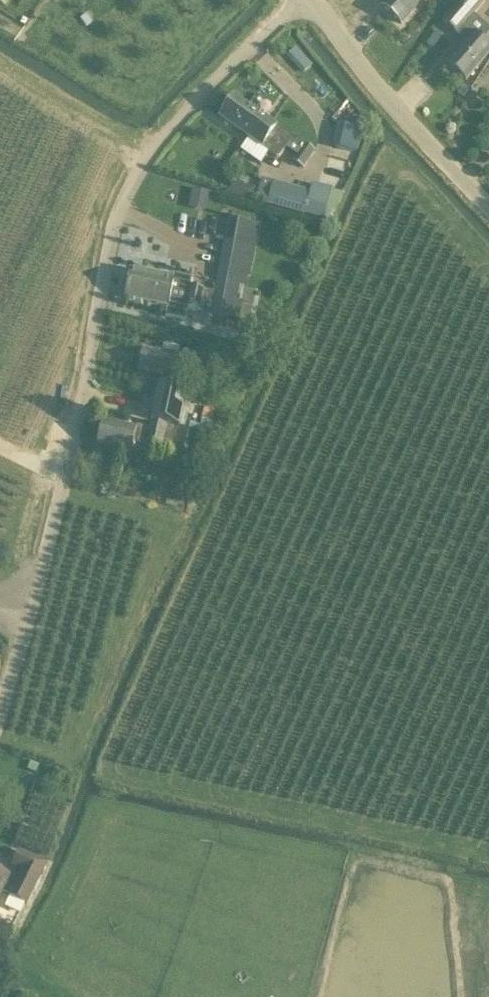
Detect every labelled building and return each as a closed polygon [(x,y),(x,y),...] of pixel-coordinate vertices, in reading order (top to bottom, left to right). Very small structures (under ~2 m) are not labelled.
[(381,7),(401,24),(422,0),(387,0),(381,7)] [(479,8),(471,0),(463,0),(444,21),(456,32),(463,25),(479,8)] [(456,32),(466,41),(446,64),(466,81),(488,54),(488,49),(463,25),(456,32)] [(289,145),(299,151),(292,161),(303,168),(314,153),(303,145),(292,137),(291,139),(261,118),(262,117),(234,97),(219,118),(268,152),(276,157),(276,158),(277,158),(278,158),(279,158),(279,157),(280,157),(281,156),(289,145)] [(355,150),(357,129),(339,127),(337,148),(355,150)] [(330,209),(335,191),(317,187),(310,193),(273,183),(266,205),(304,215),(323,220),(326,208),(330,209)] [(209,196),(192,192),(187,211),(205,215),(209,196)] [(229,220),(218,279),(246,285),(258,225),(229,220)] [(167,307),(165,317),(185,320),(187,308),(201,311),(202,307),(212,308),(211,314),(239,320),(246,285),(218,279),(215,293),(205,291),(190,287),(192,279),(174,275),(173,280),(130,271),(125,299),(167,307)] [(253,333),(249,348),(264,353),(269,337),(253,333)] [(141,348),(136,372),(175,380),(180,357),(141,348)] [(102,422),(97,447),(130,454),(132,443),(144,446),(162,451),(162,450),(172,452),(192,458),(199,430),(179,425),(179,428),(150,421),(148,429),(137,426),(136,429),(135,429),(102,422)] [(20,870),(7,897),(27,906),(48,864),(18,850),(11,866),(20,870)] [(10,877),(0,873),(0,897),(10,877)]
